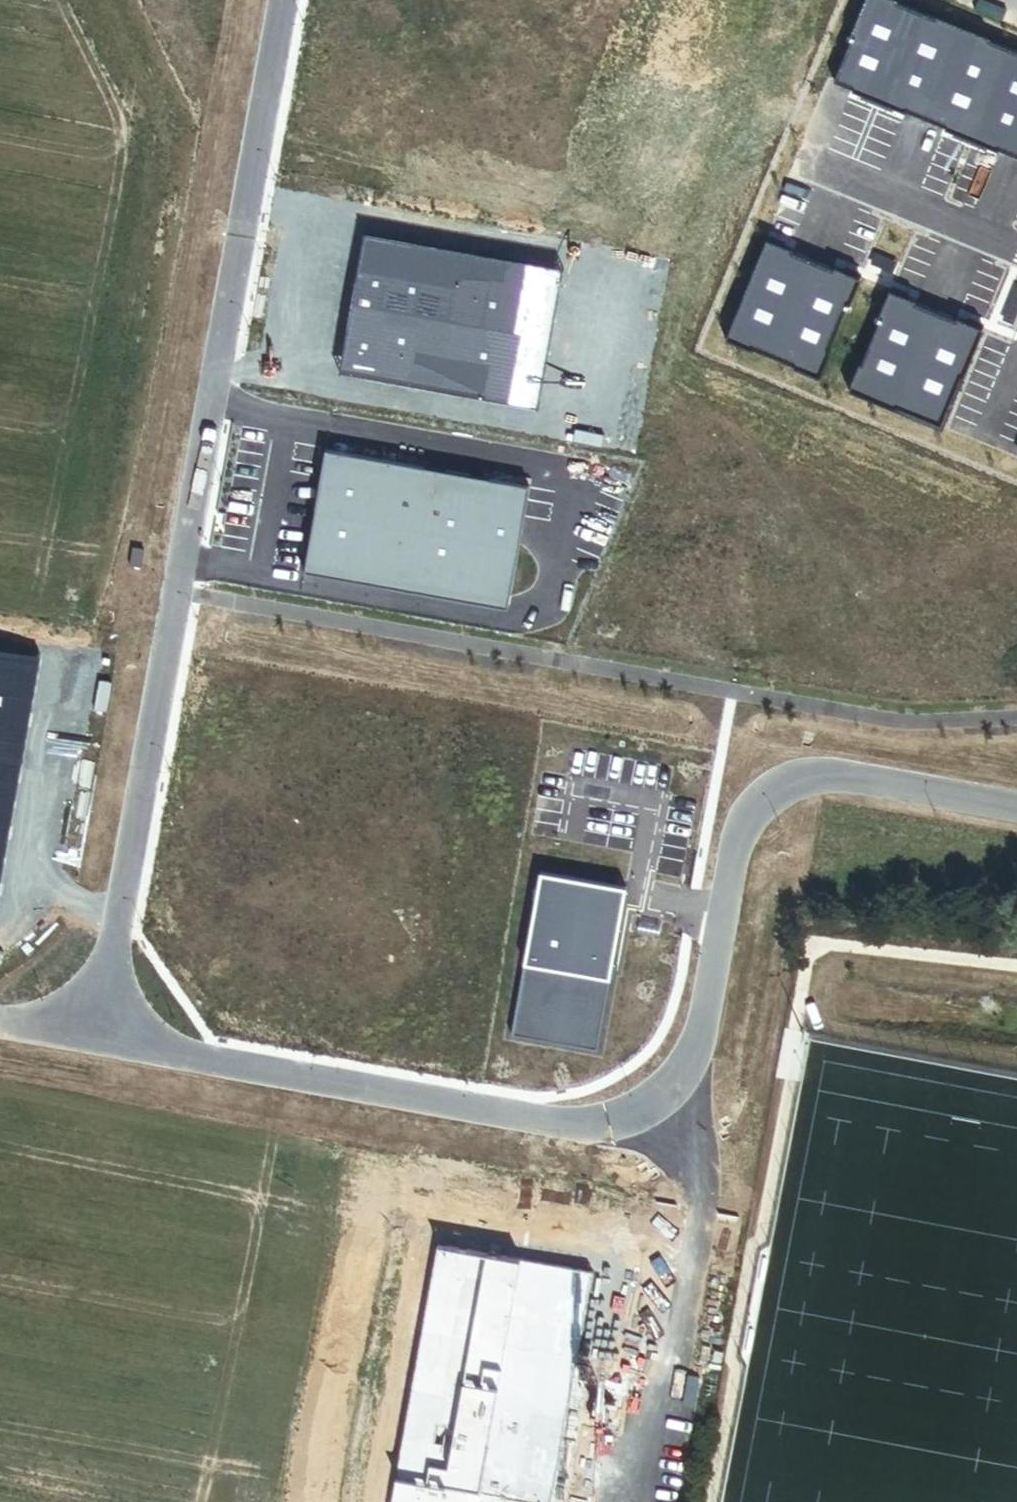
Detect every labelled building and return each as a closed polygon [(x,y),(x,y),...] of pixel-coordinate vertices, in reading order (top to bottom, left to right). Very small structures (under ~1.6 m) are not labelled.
[(894,0),(868,0),(835,78),(1016,153),(1016,51),(894,0)] [(560,264),(365,231),(341,369),(537,403),(560,264)] [(767,239),(727,335),(819,372),(858,277),(767,239)] [(894,290),(854,385),(945,423),(985,327),(894,290)] [(531,486),(327,449),(305,571),(509,608),(531,486)] [(36,654),(0,648),(0,866),(36,654)] [(541,873),(511,1032),(596,1048),(626,889),(541,873)] [(391,1501),(551,1501),(593,1276),(439,1247),(391,1501)]
